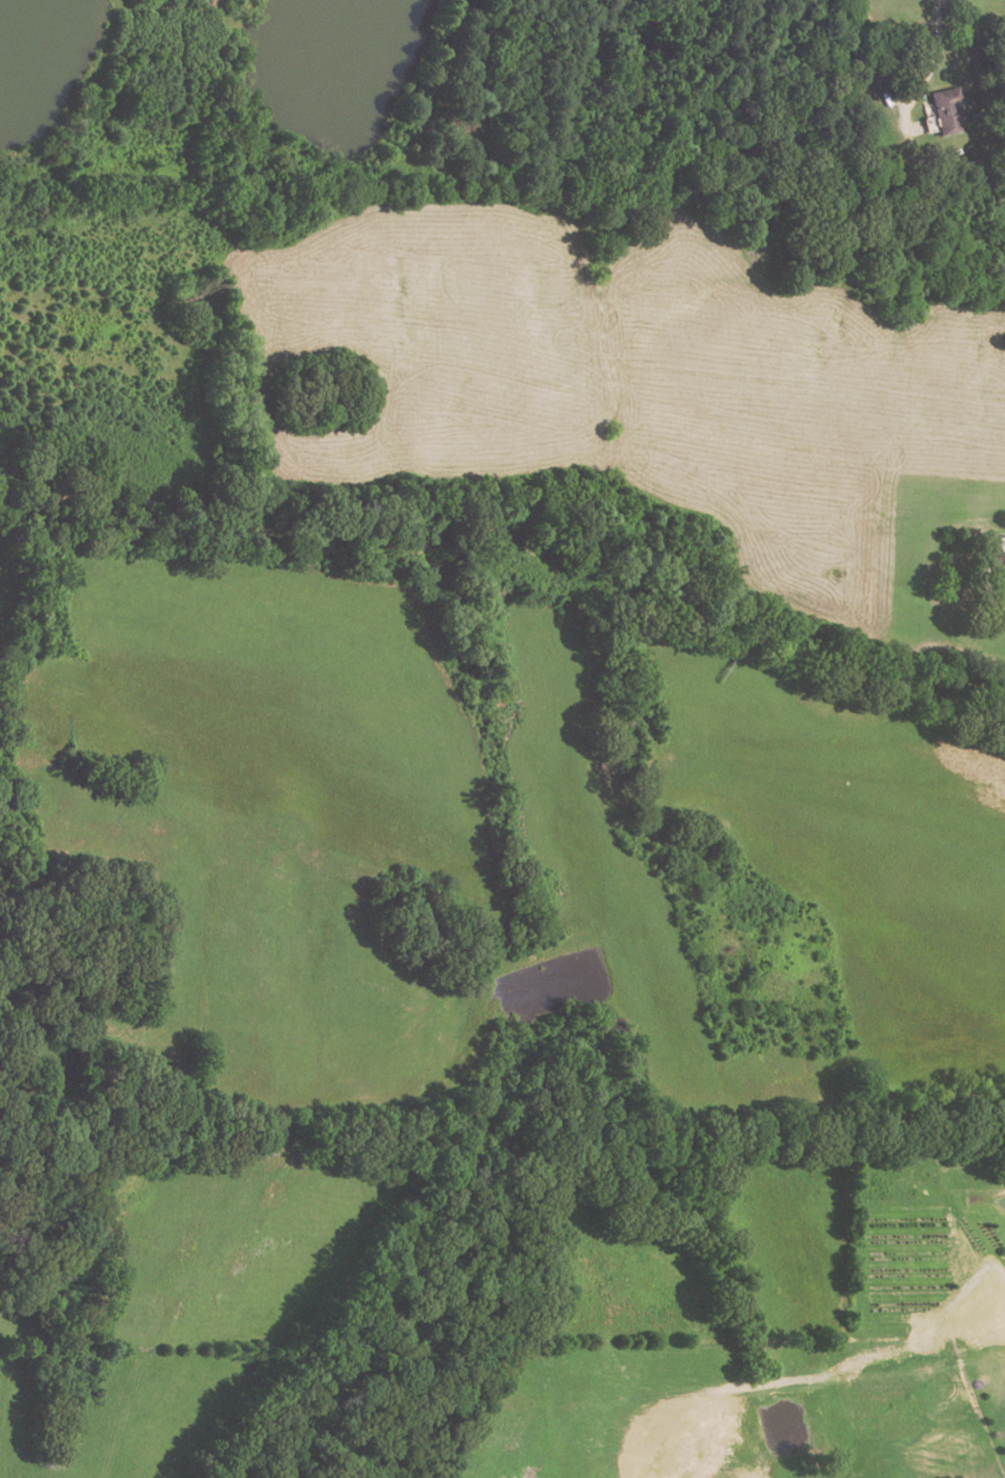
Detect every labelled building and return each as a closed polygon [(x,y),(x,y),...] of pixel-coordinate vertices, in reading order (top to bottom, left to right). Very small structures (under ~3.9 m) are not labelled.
[(927,94),(936,138),(957,134),(951,107),(958,106),(954,88),(927,94)] [(993,554),(1004,554),(1004,595),(993,595),(993,554)]
